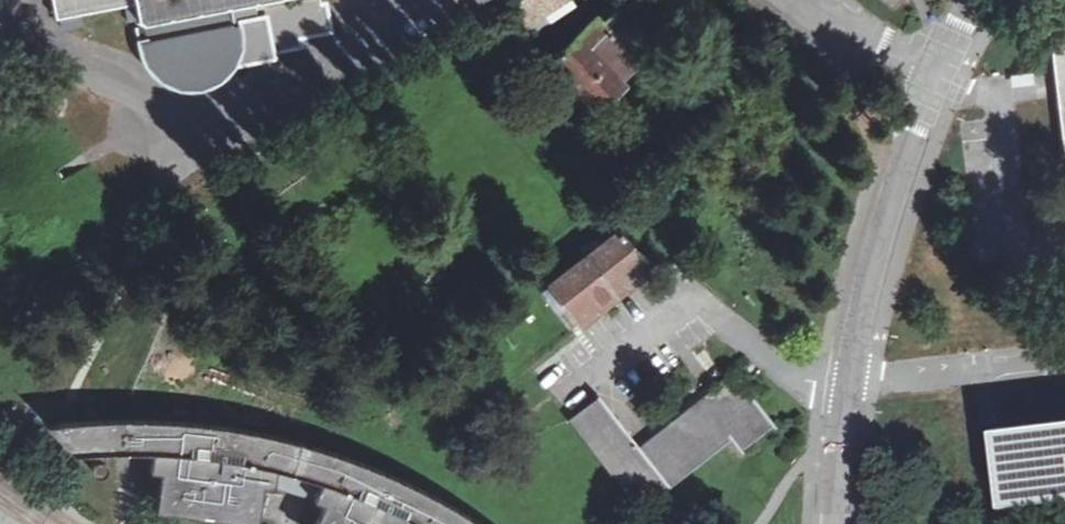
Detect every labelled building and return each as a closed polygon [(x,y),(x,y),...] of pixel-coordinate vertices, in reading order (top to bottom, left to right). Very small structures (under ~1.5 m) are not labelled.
[(56,16),(132,2),(136,26),(138,48),(145,66),(159,80),(177,88),(194,89),(210,85),(227,74),(236,62),(275,55),(274,49),(302,44),(300,35),(332,29),(326,0),(52,0),(56,16)] [(617,0),(614,0),(591,19),(596,25),(621,5),(617,0)] [(590,106),(621,79),(615,71),(636,54),(654,40),(623,4),(621,5),(596,25),(591,19),(589,18),(545,57),(590,106)] [(1064,185),(1064,24),(1046,27),(1064,185)] [(636,54),(615,71),(621,79),(628,86),(649,68),(636,54)] [(547,284),(570,314),(644,256),(619,227),(547,284)] [(767,406),(735,368),(681,410),(641,441),(601,391),(573,412),(643,503),(767,406)] [(154,457),(153,476),(162,477),(158,507),(256,520),(265,481),(321,498),(311,523),(483,523),(468,513),(393,472),(308,440),(235,422),(152,412),(45,417),(75,457),(154,457)] [(1006,432),(1016,506),(1064,500),(1064,425),(1006,432)]
